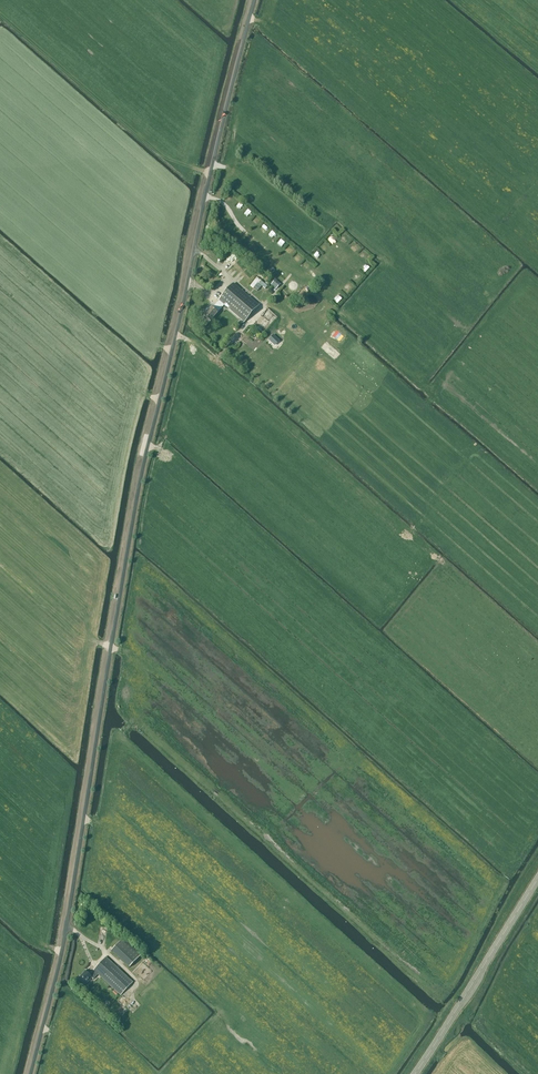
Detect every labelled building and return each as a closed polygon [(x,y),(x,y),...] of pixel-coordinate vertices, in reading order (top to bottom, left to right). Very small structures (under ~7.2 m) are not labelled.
[(229,249),(218,261),(229,269),(239,258),(229,249)] [(271,285),(276,289),(280,284),(275,279),(271,285)] [(241,291),(233,283),(218,300),(219,300),(211,309),(211,308),(204,316),(210,321),(217,313),(224,305),(244,322),(259,306),(258,305),(259,305),(258,305),(242,291),(242,290),(241,291)] [(122,939),(112,951),(129,967),(140,956),(122,939)] [(105,957),(93,970),(94,970),(89,975),(85,971),(77,980),(84,986),(91,978),(93,979),(98,974),(121,995),(132,982),(105,957)]
